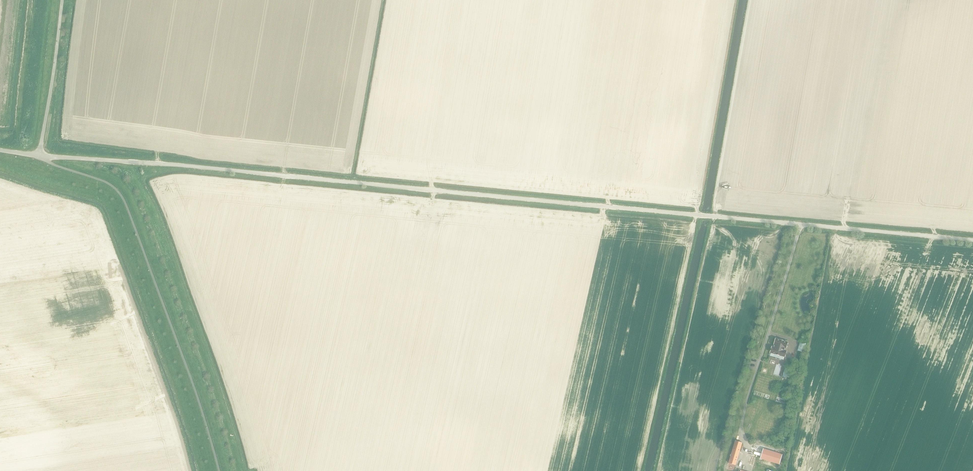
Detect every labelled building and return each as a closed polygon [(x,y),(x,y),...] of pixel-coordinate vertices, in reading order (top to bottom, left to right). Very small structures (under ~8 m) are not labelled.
[(786,349),(787,349),(789,343),(776,339),(774,345),(776,345),(775,347),(773,347),(771,353),(786,358),(788,352),(785,351),(786,349)] [(729,463),(736,465),(742,442),(736,440),(729,463)] [(763,448),(760,458),(780,464),(783,454),(763,448)]
